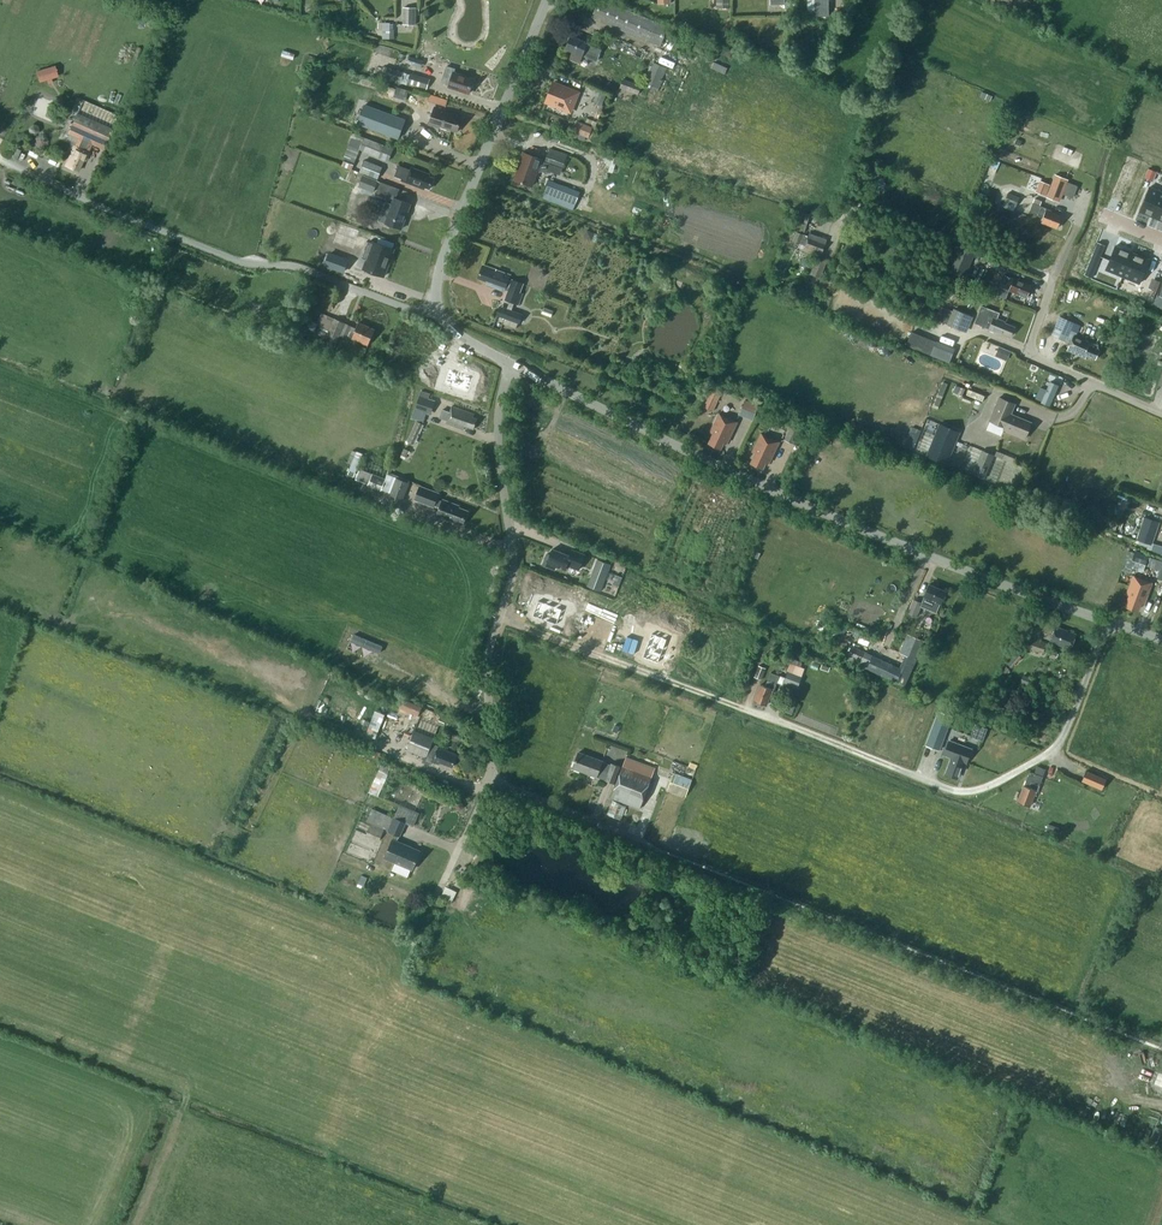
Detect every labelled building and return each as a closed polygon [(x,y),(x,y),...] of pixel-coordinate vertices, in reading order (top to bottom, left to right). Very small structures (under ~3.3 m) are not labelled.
[(605,0),(599,0),(592,17),(660,45),(668,26),(605,0)] [(829,0),(815,0),(815,15),(829,15),(829,0)] [(416,7),(403,7),(403,24),(416,24),(416,7)] [(381,22),(381,37),(394,37),(394,28),(389,28),(389,22),(381,22)] [(737,30),(731,34),(736,40),(741,35),(737,30)] [(566,48),(574,51),(571,59),(579,62),(582,55),(583,55),(597,61),(605,42),(589,36),(586,42),(572,35),(566,48)] [(380,43),(377,50),(396,58),(399,50),(380,43)] [(719,52),(730,57),(732,51),(722,46),(719,52)] [(667,67),(653,62),(644,85),(658,90),(667,67)] [(728,68),(715,62),(712,68),(725,74),(728,68)] [(52,78),(58,76),(55,65),(36,71),(39,82),(47,80),(48,84),(53,82),(52,78)] [(404,71),(385,65),(381,75),(400,81),(404,71)] [(454,73),(455,68),(446,65),(441,82),(450,84),(449,86),(470,93),(474,79),(454,73)] [(321,80),(324,69),(315,66),(312,78),(321,80)] [(427,89),(430,79),(412,73),(408,83),(427,89)] [(639,94),(641,86),(624,79),(621,87),(639,94)] [(546,101),(571,111),(578,92),(554,82),(546,101)] [(408,89),(397,86),(394,96),(406,100),(408,89)] [(594,102),(603,103),(605,93),(596,91),(594,102)] [(445,106),(448,99),(429,92),(426,99),(445,106)] [(365,104),(358,123),(398,138),(403,126),(405,119),(389,113),(365,104)] [(445,109),(435,106),(429,124),(440,127),(440,126),(457,131),(462,116),(445,111),(445,109)] [(592,110),(589,118),(597,121),(600,113),(592,110)] [(77,112),(72,125),(106,141),(112,128),(77,112)] [(593,127),(578,121),(574,131),(589,137),(593,127)] [(34,135),(38,132),(38,126),(32,124),(28,128),(29,133),(34,135)] [(552,134),(550,139),(559,142),(561,137),(552,134)] [(384,145),(365,136),(360,149),(379,157),(384,145)] [(84,150),(87,141),(82,139),(78,148),(74,146),(65,166),(77,171),(82,159),(85,160),(88,152),(84,150)] [(551,162),(563,166),(567,155),(550,148),(545,160),(547,161),(551,162)] [(546,173),(551,162),(547,161),(547,162),(542,160),(542,159),(523,152),(519,164),(520,165),(515,179),(532,186),(538,170),(546,173)] [(600,168),(607,170),(612,155),(605,153),(600,168)] [(617,158),(616,164),(630,168),(631,161),(617,158)] [(382,167),(365,160),(360,171),(377,178),(382,167)] [(395,175),(406,180),(406,182),(424,189),(425,187),(429,188),(434,177),(429,175),(429,173),(412,167),(411,169),(399,165),(395,175)] [(1153,181),(1157,171),(1149,168),(1145,177),(1153,181)] [(358,186),(373,192),(378,180),(363,174),(358,186)] [(1055,174),(1047,196),(1058,201),(1067,178),(1055,174)] [(1040,179),(1035,191),(1046,195),(1050,184),(1040,179)] [(573,209),(576,201),(580,192),(549,180),(542,197),(573,209)] [(395,195),(397,188),(399,189),(399,188),(381,182),(377,193),(389,198),(391,193),(395,195)] [(1140,211),(1155,218),(1161,202),(1161,191),(1150,186),(1140,211)] [(1016,205),(1020,197),(1008,192),(1005,201),(1016,205)] [(386,201),(379,220),(385,222),(401,228),(410,203),(394,197),(392,203),(386,201)] [(1042,221),(1057,228),(1062,216),(1051,212),(1052,210),(1040,205),(1042,201),(1035,198),(1030,211),(1043,217),(1042,221)] [(798,212),(796,220),(809,223),(811,216),(798,212)] [(821,255),(827,239),(810,232),(808,235),(796,231),(793,241),(800,243),(801,242),(805,244),(804,248),(821,255)] [(366,259),(363,268),(384,276),(394,249),(378,243),(378,244),(368,241),(362,257),(366,259)] [(1116,245),(1106,269),(1123,276),(1133,252),(1116,245)] [(959,246),(948,271),(965,278),(975,253),(959,246)] [(334,267),(338,255),(329,252),(325,264),(334,267)] [(1133,252),(1123,276),(1139,283),(1150,259),(1133,252)] [(811,274),(820,278),(827,261),(817,258),(811,274)] [(1097,264),(1090,261),(1085,274),(1092,277),(1097,264)] [(478,277),(490,282),(489,285),(505,291),(507,285),(510,286),(505,299),(519,304),(523,293),(520,292),(523,283),(513,279),(512,280),(509,279),(511,274),(483,264),(478,277)] [(942,285),(954,290),(959,279),(946,274),(942,285)] [(1014,278),(1005,274),(997,293),(1006,297),(1009,291),(1016,293),(1016,292),(1027,296),(1031,285),(1023,282),(1023,281),(1015,278),(1014,278)] [(774,286),(779,283),(777,278),(771,281),(774,286)] [(1160,281),(1154,279),(1150,288),(1156,291),(1160,281)] [(939,320),(945,308),(936,304),(931,317),(939,320)] [(996,330),(1011,336),(1014,327),(1005,323),(1005,321),(997,318),(999,312),(982,305),(975,322),(989,328),(989,329),(995,332),(996,330)] [(967,332),(973,316),(954,308),(947,324),(967,332)] [(508,309),(503,322),(503,323),(517,328),(519,323),(520,323),(524,314),(508,309)] [(1066,340),(1071,342),(1069,347),(1080,352),(1079,355),(1086,358),(1087,355),(1096,359),(1100,350),(1089,345),(1090,343),(1069,333),(1073,322),(1060,316),(1052,335),(1065,341),(1066,340)] [(333,348),(344,322),(334,318),(323,344),(333,348)] [(354,332),(351,331),(349,336),(368,344),(375,329),(358,322),(354,332)] [(346,337),(351,325),(345,323),(340,335),(346,337)] [(931,354),(936,341),(912,331),(907,344),(931,354)] [(997,346),(995,355),(1006,357),(1008,349),(997,346)] [(449,368),(444,384),(468,392),(471,383),(474,376),(457,371),(449,368)] [(430,383),(438,386),(443,372),(435,369),(430,383)] [(965,388),(956,385),(953,392),(962,395),(965,388)] [(708,400),(717,404),(722,393),(713,389),(708,400)] [(969,389),(967,394),(983,401),(985,395),(969,389)] [(426,413),(431,399),(429,398),(431,393),(421,390),(415,410),(426,413)] [(1014,403),(998,397),(989,420),(1004,426),(1003,429),(1025,438),(1031,422),(1010,413),(1014,403)] [(753,420),(759,405),(745,400),(739,414),(753,420)] [(474,413),(452,405),(450,412),(442,409),(440,417),(447,419),(446,422),(464,428),(465,425),(474,428),(477,418),(473,417),(474,413)] [(721,448),(724,440),(728,442),(738,422),(719,413),(711,431),(715,433),(710,443),(721,448)] [(788,415),(785,421),(792,424),(794,418),(788,415)] [(414,443),(423,423),(417,420),(408,440),(414,443)] [(948,464),(957,441),(960,432),(939,423),(927,455),(948,464)] [(792,424),(784,439),(794,444),(801,428),(792,424)] [(780,441),(762,433),(753,451),(757,453),(752,462),(763,467),(767,460),(770,462),(780,441)] [(985,477),(994,454),(982,449),(973,472),(985,477)] [(355,477),(358,467),(374,472),(377,465),(361,460),(364,453),(353,450),(346,475),(355,477)] [(368,484),(367,485),(382,491),(386,478),(360,468),(356,479),(368,484)] [(386,478),(382,491),(390,494),(396,477),(388,474),(386,478)] [(410,482),(396,477),(390,494),(403,499),(410,482)] [(458,521),(463,523),(469,510),(459,506),(459,505),(444,499),(443,500),(437,498),(439,492),(421,485),(415,498),(434,506),(436,503),(441,505),(437,515),(458,523),(458,521)] [(1153,545),(1160,522),(1144,517),(1137,540),(1153,545)] [(555,570),(557,566),(566,569),(567,565),(580,570),(585,554),(572,549),(570,555),(553,548),(551,554),(547,553),(542,565),(555,570)] [(1135,551),(1130,567),(1143,571),(1148,555),(1139,552),(1136,551),(1135,551)] [(587,586),(601,591),(611,564),(597,559),(587,586)] [(1127,593),(1131,595),(1127,605),(1138,609),(1141,601),(1145,603),(1153,582),(1134,575),(1127,593)] [(914,599),(908,612),(916,616),(921,605),(936,612),(940,602),(941,603),(946,591),(929,584),(921,602),(914,599)] [(536,604),(532,616),(548,621),(557,624),(563,609),(538,600),(536,604)] [(1076,633),(1062,628),(1062,629),(1045,622),(1042,631),(1052,635),(1050,641),(1070,648),(1076,633)] [(696,628),(692,639),(702,643),(706,631),(696,628)] [(652,632),(642,657),(658,663),(667,638),(652,632)] [(352,641),(379,653),(382,646),(355,634),(352,641)] [(867,668),(904,685),(924,641),(908,634),(899,652),(905,655),(900,667),(873,655),(867,668)] [(1038,651),(1043,653),(1047,642),(1029,636),(1024,648),(1029,650),(1030,648),(1033,649),(1032,651),(1037,653),(1038,651)] [(791,663),(788,670),(784,681),(799,687),(806,669),(791,663)] [(762,681),(767,668),(759,664),(753,678),(762,681)] [(766,704),(771,693),(772,694),(779,675),(771,672),(765,685),(761,684),(755,700),(766,704)] [(1023,674),(1020,681),(1027,684),(1030,677),(1023,674)] [(422,706),(403,697),(399,707),(418,715),(422,706)] [(366,720),(363,728),(368,730),(366,734),(376,738),(385,714),(375,710),(374,713),(370,711),(368,716),(373,718),(371,722),(366,720)] [(939,710),(926,744),(940,750),(953,715),(939,710)] [(979,739),(983,740),(988,728),(975,723),(971,736),(979,739)] [(440,761),(452,766),(457,754),(438,747),(439,745),(432,742),(433,739),(414,731),(407,749),(426,756),(427,754),(434,756),(432,761),(439,764),(440,761)] [(944,754),(952,757),(946,773),(957,777),(962,766),(963,767),(965,762),(966,763),(972,748),(950,740),(944,754)] [(607,763),(579,753),(573,768),(596,777),(599,770),(607,773),(605,780),(614,783),(620,766),(607,761),(607,763)] [(655,767),(626,756),(611,797),(640,808),(655,767)] [(1087,770),(1082,780),(1102,789),(1106,779),(1087,770)] [(1035,795),(1043,776),(1030,771),(1018,801),(1030,805),(1034,794),(1035,795)] [(692,779),(674,773),(668,789),(686,796),(692,779)] [(613,800),(608,814),(621,819),(626,805),(613,800)] [(463,808),(464,805),(463,802),(460,801),(457,802),(455,805),(457,808),(460,809),(463,808)] [(400,834),(406,822),(394,817),(372,808),(367,821),(371,823),(366,834),(380,839),(384,828),(388,829),(388,830),(394,833),(392,839),(393,839),(385,857),(413,869),(421,850),(397,839),(400,834)] [(1046,830),(1056,834),(1059,828),(1049,824),(1046,830)] [(456,900),(461,890),(449,885),(445,895),(456,900)]
